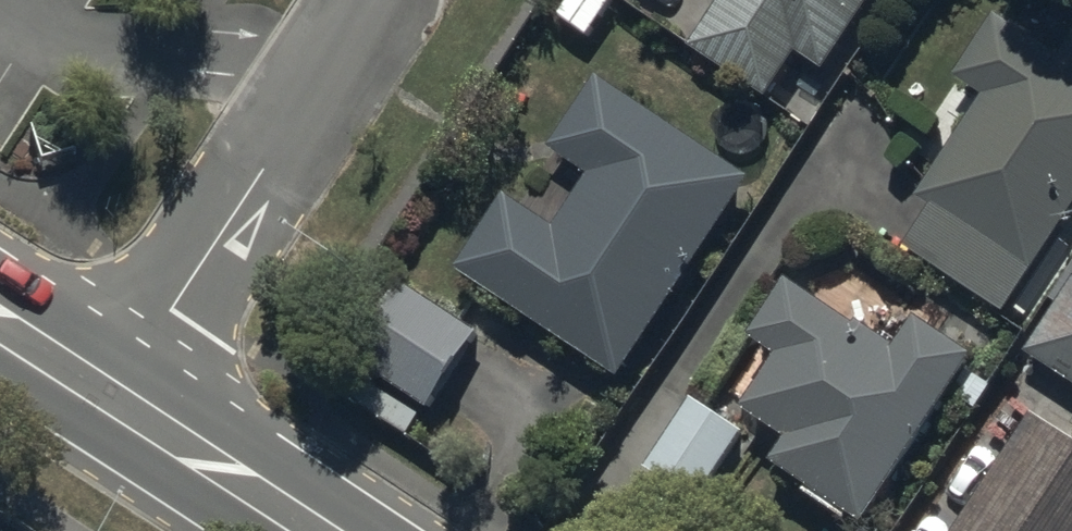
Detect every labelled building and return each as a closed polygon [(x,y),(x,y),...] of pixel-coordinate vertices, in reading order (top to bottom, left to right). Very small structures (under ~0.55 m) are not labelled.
[(693,51),(772,103),(803,57),(829,75),(879,0),(727,0),(693,51)] [(1071,219),(1071,32),(1034,7),(1021,28),(1003,17),(958,86),(990,106),(928,201),(938,208),(910,251),(1009,315),(1071,219)] [(514,203),(466,275),(630,384),(759,190),(603,86),(557,155),(594,180),(560,233),(514,203)] [(352,354),(365,364),(432,411),(485,337),(404,280),(352,354)] [(856,517),(870,526),(977,363),(921,326),(905,350),(867,325),(862,332),(793,286),(755,344),(782,362),(749,412),(794,442),(779,466),(814,489),(809,495),(852,523),(856,517)] [(1025,356),(1071,387),(1071,287),(1025,356)] [(698,402),(650,472),(701,507),(749,437),(698,402)] [(1031,421),(960,530),(1071,530),(1071,447),(1031,421)]
